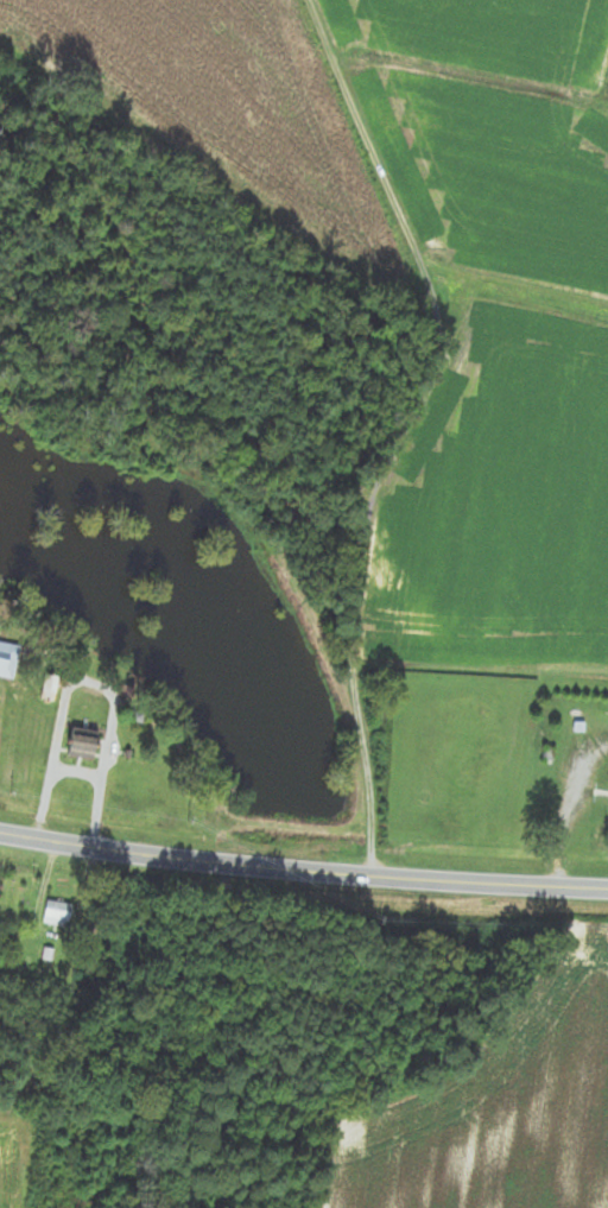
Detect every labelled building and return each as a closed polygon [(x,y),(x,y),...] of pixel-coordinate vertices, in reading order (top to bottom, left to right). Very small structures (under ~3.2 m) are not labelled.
[(13,680),(20,647),(0,643),(0,677),(13,680)] [(55,679),(44,679),(44,701),(55,701),(55,679)] [(99,733),(73,728),(67,757),(94,762),(99,733)] [(45,924),(70,926),(72,904),(47,902),(45,924)]
